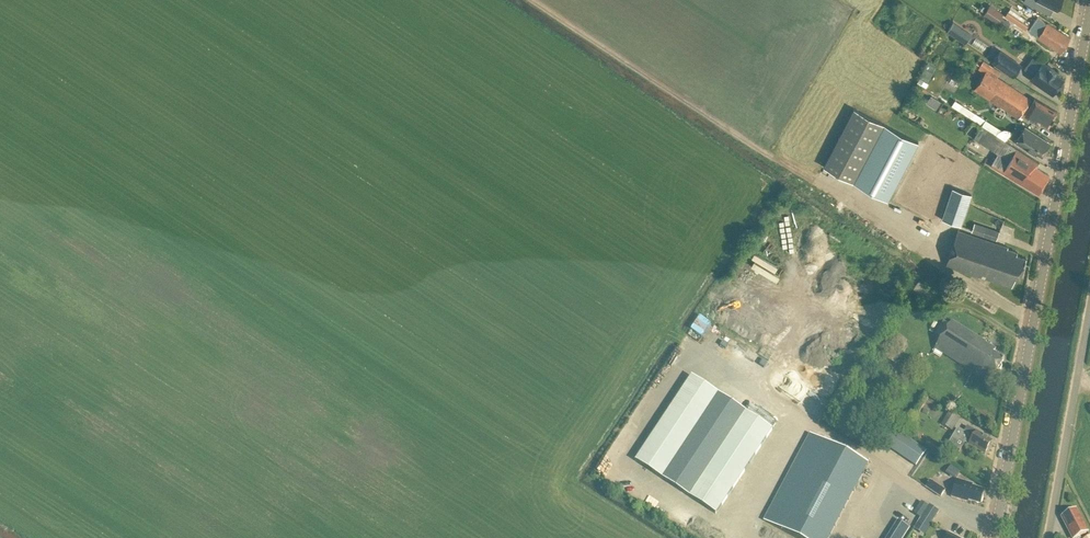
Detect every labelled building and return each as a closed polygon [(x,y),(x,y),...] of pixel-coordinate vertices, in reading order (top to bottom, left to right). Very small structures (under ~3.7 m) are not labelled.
[(1062,0),(1037,0),(1057,10),(1062,0)] [(1003,13),(990,4),(983,14),(997,23),(1003,13)] [(1008,11),(1005,16),(1026,29),(1029,24),(1024,21),(1025,18),(1010,8),(1008,11)] [(947,31),(965,44),(972,34),(954,21),(947,31)] [(1061,52),(1070,38),(1047,22),(1037,37),(1061,52)] [(1022,64),(1000,49),(991,62),(1013,76),(1022,64)] [(1019,118),(1031,99),(997,77),(1000,71),(979,57),(976,63),(980,65),(986,70),(974,89),(1019,118)] [(1032,78),(1053,92),(1063,79),(1055,73),(1056,71),(1042,62),(1032,78)] [(1040,121),(1048,126),(1058,112),(1035,98),(1025,114),(1039,123),(1040,121)] [(853,182),(883,124),(854,108),(824,166),(853,182)] [(985,119),(974,112),(968,108),(965,113),(982,123),(985,119)] [(918,142),(883,124),(853,182),(888,200),(918,142)] [(1040,191),(1049,175),(1038,168),(1036,167),(1039,162),(982,125),(974,137),(999,153),(995,159),(999,162),(996,168),(1038,194),(1040,191)] [(1050,142),(1025,126),(1016,141),(1033,153),(1035,150),(1042,155),(1050,142)] [(953,188),(942,219),(961,225),(971,194),(953,188)] [(996,239),(999,230),(975,222),(972,231),(996,239)] [(770,239),(777,227),(772,224),(765,236),(770,239)] [(1020,277),(1026,258),(1016,254),(1017,252),(1007,248),(1008,247),(958,230),(946,265),(1012,287),(1016,276),(1020,277)] [(838,280),(843,285),(864,269),(860,263),(838,280)] [(700,314),(686,337),(699,345),(713,322),(700,314)] [(934,350),(944,356),(985,381),(986,380),(990,376),(994,378),(997,374),(1000,373),(1002,370),(1001,367),(1004,362),(993,355),(996,351),(952,322),(934,350)] [(716,516),(772,431),(691,377),(635,462),(716,516)] [(774,428),(782,413),(776,410),(769,425),(774,428)] [(952,433),(960,420),(950,413),(942,426),(952,433)] [(927,451),(891,426),(881,441),(917,466),(927,451)] [(992,444),(984,439),(985,438),(968,428),(964,434),(958,431),(949,446),(960,453),(965,444),(984,456),(992,444)] [(810,434),(807,441),(822,449),(825,442),(810,434)] [(822,449),(807,441),(803,447),(818,455),(822,449)] [(778,530),(794,537),(830,537),(835,528),(868,466),(825,442),(822,449),(818,455),(815,461),(812,467),(808,474),(805,480),(802,486),(798,492),(795,498),(792,505),(788,511),(785,517),(782,523),(778,530)] [(818,455),(803,447),(800,453),(815,461),(818,455)] [(815,461),(800,453),(797,459),(812,467),(815,461)] [(812,467),(797,459),(793,466),(808,474),(812,467)] [(808,474),(793,466),(790,472),(805,480),(808,474)] [(805,480),(790,472),(787,478),(802,486),(805,480)] [(802,486),(787,478),(783,484),(798,492),(802,486)] [(983,497),(984,492),(972,488),(973,486),(957,481),(952,498),(968,503),(968,501),(980,505),(981,504),(982,503),(983,499),(983,497)] [(941,499),(945,492),(931,482),(926,489),(941,499)] [(798,492),(783,484),(780,491),(795,498),(798,492)] [(795,498),(780,491),(777,497),(792,505),(795,498)] [(792,505),(777,497),(774,503),(788,511),(792,505)] [(788,511),(774,503),(770,509),(785,517),(788,511)] [(924,536),(939,512),(929,506),(928,507),(920,520),(913,530),(914,530),(924,536)] [(785,517),(770,509),(767,515),(782,523),(785,517)] [(1088,534),(1076,511),(1071,514),(1069,513),(1067,516),(1062,518),(1072,537),(1080,537),(1088,534)] [(764,522),(778,530),(782,523),(767,515),(764,522)] [(911,527),(899,519),(888,537),(905,537),(911,527)]
